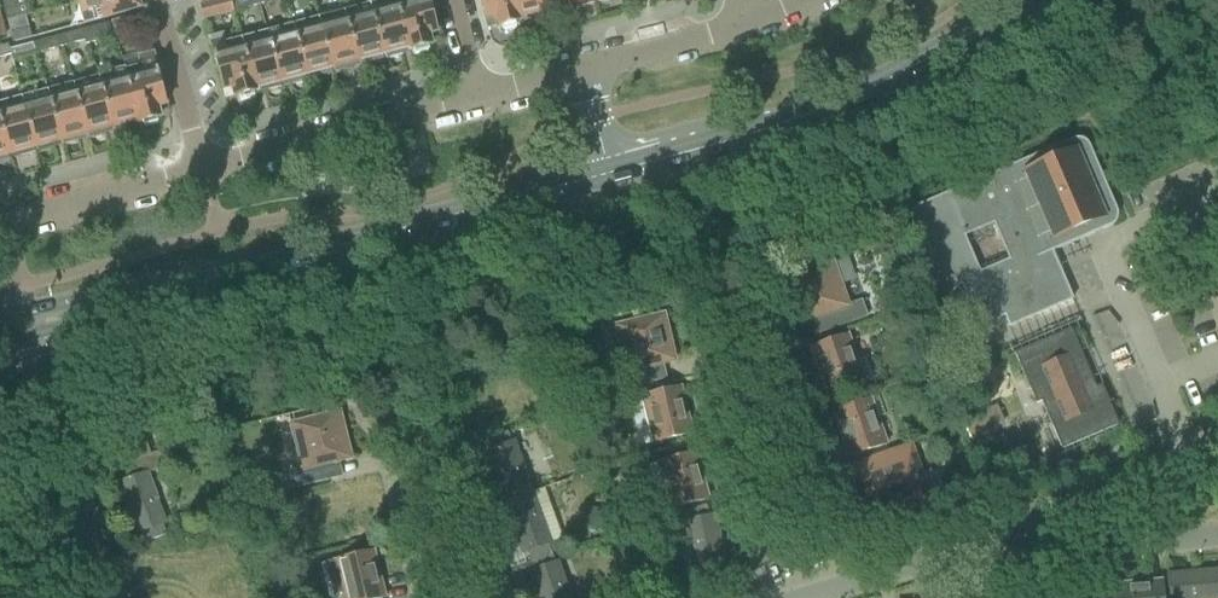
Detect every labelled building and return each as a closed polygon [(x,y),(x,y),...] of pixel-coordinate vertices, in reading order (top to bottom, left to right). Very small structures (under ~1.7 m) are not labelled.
[(1,1),(7,22),(17,19),(12,0),(5,0),(1,1)] [(79,3),(85,24),(140,9),(138,0),(89,0),(79,3)] [(215,1),(219,15),(234,11),(231,0),(221,0),(215,1)] [(234,11),(259,5),(258,0),(231,0),(234,11)] [(370,4),(384,55),(385,55),(386,58),(400,55),(399,51),(408,49),(409,52),(411,52),(397,0),(384,0),(370,4)] [(411,52),(413,51),(414,55),(428,51),(427,48),(431,47),(428,35),(437,32),(428,0),(397,0),(411,52)] [(484,20),(493,18),(496,29),(501,28),(501,31),(515,28),(514,24),(518,23),(517,19),(512,0),(479,0),(484,20)] [(517,19),(526,17),(527,21),(541,17),(540,13),(542,13),(539,0),(512,0),(517,19)] [(542,13),(552,10),(553,14),(567,10),(566,6),(568,5),(566,0),(539,0),(542,13)] [(370,4),(344,11),(358,62),(360,62),(361,65),(374,62),(373,58),(384,55),(370,4)] [(344,11),(318,18),(332,69),(334,69),(335,72),(349,68),(348,65),(358,62),(344,11)] [(142,15),(111,23),(115,38),(146,29),(142,15)] [(17,19),(7,22),(12,40),(31,36),(28,26),(27,21),(26,17),(17,19)] [(318,18),(292,24),(306,76),(316,73),(317,77),(330,74),(329,70),(332,69),(318,18)] [(111,23),(87,29),(91,44),(115,38),(111,23)] [(292,24),(266,31),(280,83),(290,80),(291,84),(305,80),(304,77),(306,76),(292,24)] [(87,29),(61,36),(64,47),(84,42),(85,46),(91,44),(87,29)] [(266,31),(240,38),(255,94),(256,93),(255,90),(265,87),(265,91),(279,87),(278,84),(280,83),(266,31)] [(61,36),(34,43),(38,54),(64,47),(61,36)] [(255,94),(240,38),(226,42),(224,36),(209,40),(222,90),(232,88),(235,99),(239,98),(240,102),(254,98),(253,94),(255,94)] [(34,43),(9,50),(11,56),(12,61),(38,54),(34,43)] [(0,48),(0,59),(11,56),(9,50),(8,45),(0,48)] [(140,66),(124,70),(139,125),(142,124),(143,128),(157,124),(156,120),(160,119),(157,108),(167,106),(153,55),(138,59),(140,66)] [(124,70),(99,76),(113,128),(114,128),(115,131),(129,128),(128,124),(137,121),(138,125),(139,125),(124,70)] [(99,76),(73,83),(87,135),(88,135),(89,138),(103,135),(102,131),(113,128),(99,76)] [(73,83),(47,90),(61,142),(62,142),(63,145),(77,141),(76,138),(87,135),(73,83)] [(47,90),(21,97),(35,149),(37,148),(38,152),(52,148),(51,145),(61,142),(47,90)] [(0,103),(0,121),(9,156),(19,153),(20,157),(34,153),(33,150),(35,149),(21,97),(0,103)] [(8,160),(7,156),(9,156),(0,121),(0,162),(8,160)] [(911,213),(910,214),(910,215),(910,216),(910,217),(910,218),(910,219),(910,221),(910,222),(911,223),(911,224),(959,336),(961,335),(1004,316),(1009,327),(1072,300),(1052,252),(1083,238),(1109,228),(1109,227),(1110,227),(1111,227),(1112,226),(1113,225),(1114,224),(1115,223),(1116,222),(1116,221),(1116,220),(1117,219),(1117,217),(1117,216),(1117,215),(1117,214),(1117,213),(1117,212),(1116,211),(1116,210),(1101,175),(1097,166),(1097,165),(1089,148),(1089,147),(1088,145),(1087,144),(1086,143),(1085,142),(1085,141),(1084,141),(1083,140),(1082,140),(1081,139),(1080,139),(1078,139),(1077,139),(1076,139),(1075,139),(1074,139),(1073,139),(1072,140),(1071,140),(927,202),(918,206),(917,206),(916,207),(915,207),(915,208),(914,209),(913,209),(912,210),(912,211),(911,212),(911,213)] [(831,263),(786,279),(802,324),(814,319),(823,316),(828,330),(865,317),(860,302),(847,307),(831,263)] [(652,367),(661,365),(674,362),(662,316),(615,327),(626,372),(613,376),(616,391),(655,382),(652,367)] [(1095,389),(1070,331),(1014,354),(1036,404),(1041,402),(1061,449),(1117,426),(1100,387),(1095,389)] [(811,349),(826,393),(872,377),(865,359),(857,362),(847,336),(811,349)] [(592,386),(580,389),(583,401),(595,398),(592,386)] [(649,424),(640,426),(645,445),(691,434),(680,388),(643,397),(649,424)] [(833,413),(849,458),(885,445),(876,419),(885,416),(878,397),(833,413)] [(598,406),(586,409),(589,422),(601,419),(598,406)] [(971,438),(1002,425),(996,410),(965,423),(971,438)] [(328,464),(338,462),(350,459),(339,413),(292,425),(303,470),(289,474),(293,489),(332,479),(328,464)] [(142,532),(146,542),(164,535),(161,526),(165,525),(146,474),(165,467),(159,452),(151,455),(143,433),(114,444),(128,481),(119,484),(137,534),(142,532)] [(485,453),(503,503),(532,493),(513,442),(510,443),(506,435),(487,441),(491,451),(485,453)] [(857,468),(851,470),(859,493),(871,527),(930,506),(909,449),(857,468)] [(664,482),(670,509),(708,500),(696,454),(650,466),(655,484),(664,482)] [(974,480),(963,484),(967,497),(978,493),(974,480)] [(527,552),(531,561),(550,554),(547,545),(550,544),(532,493),(503,503),(522,554),(527,552)] [(685,523),(691,552),(697,575),(727,568),(714,516),(708,517),(705,507),(685,512),(688,523),(685,523)] [(588,509),(586,529),(607,531),(609,511),(588,509)] [(321,565),(329,597),(343,593),(345,597),(384,597),(373,552),(326,564),(321,565)] [(531,561),(535,572),(529,574),(538,597),(570,597),(557,563),(554,564),(550,554),(531,561)] [(1167,574),(1169,597),(1217,597),(1217,570),(1167,574)] [(1115,597),(1162,597),(1161,582),(1114,585),(1115,597)]
